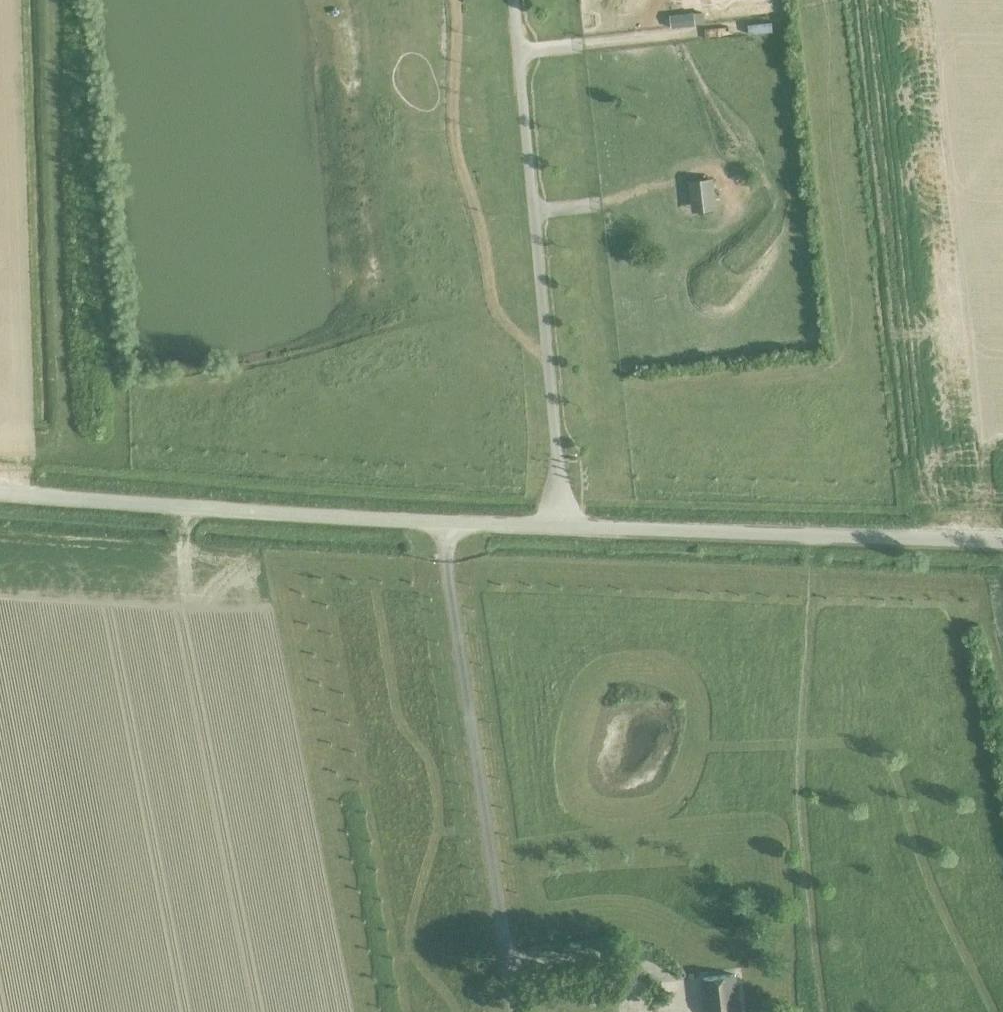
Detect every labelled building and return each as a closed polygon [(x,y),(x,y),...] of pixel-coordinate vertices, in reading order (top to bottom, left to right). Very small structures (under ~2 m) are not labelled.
[(699,978),(703,1011),(739,1011),(735,974),(699,978)]
